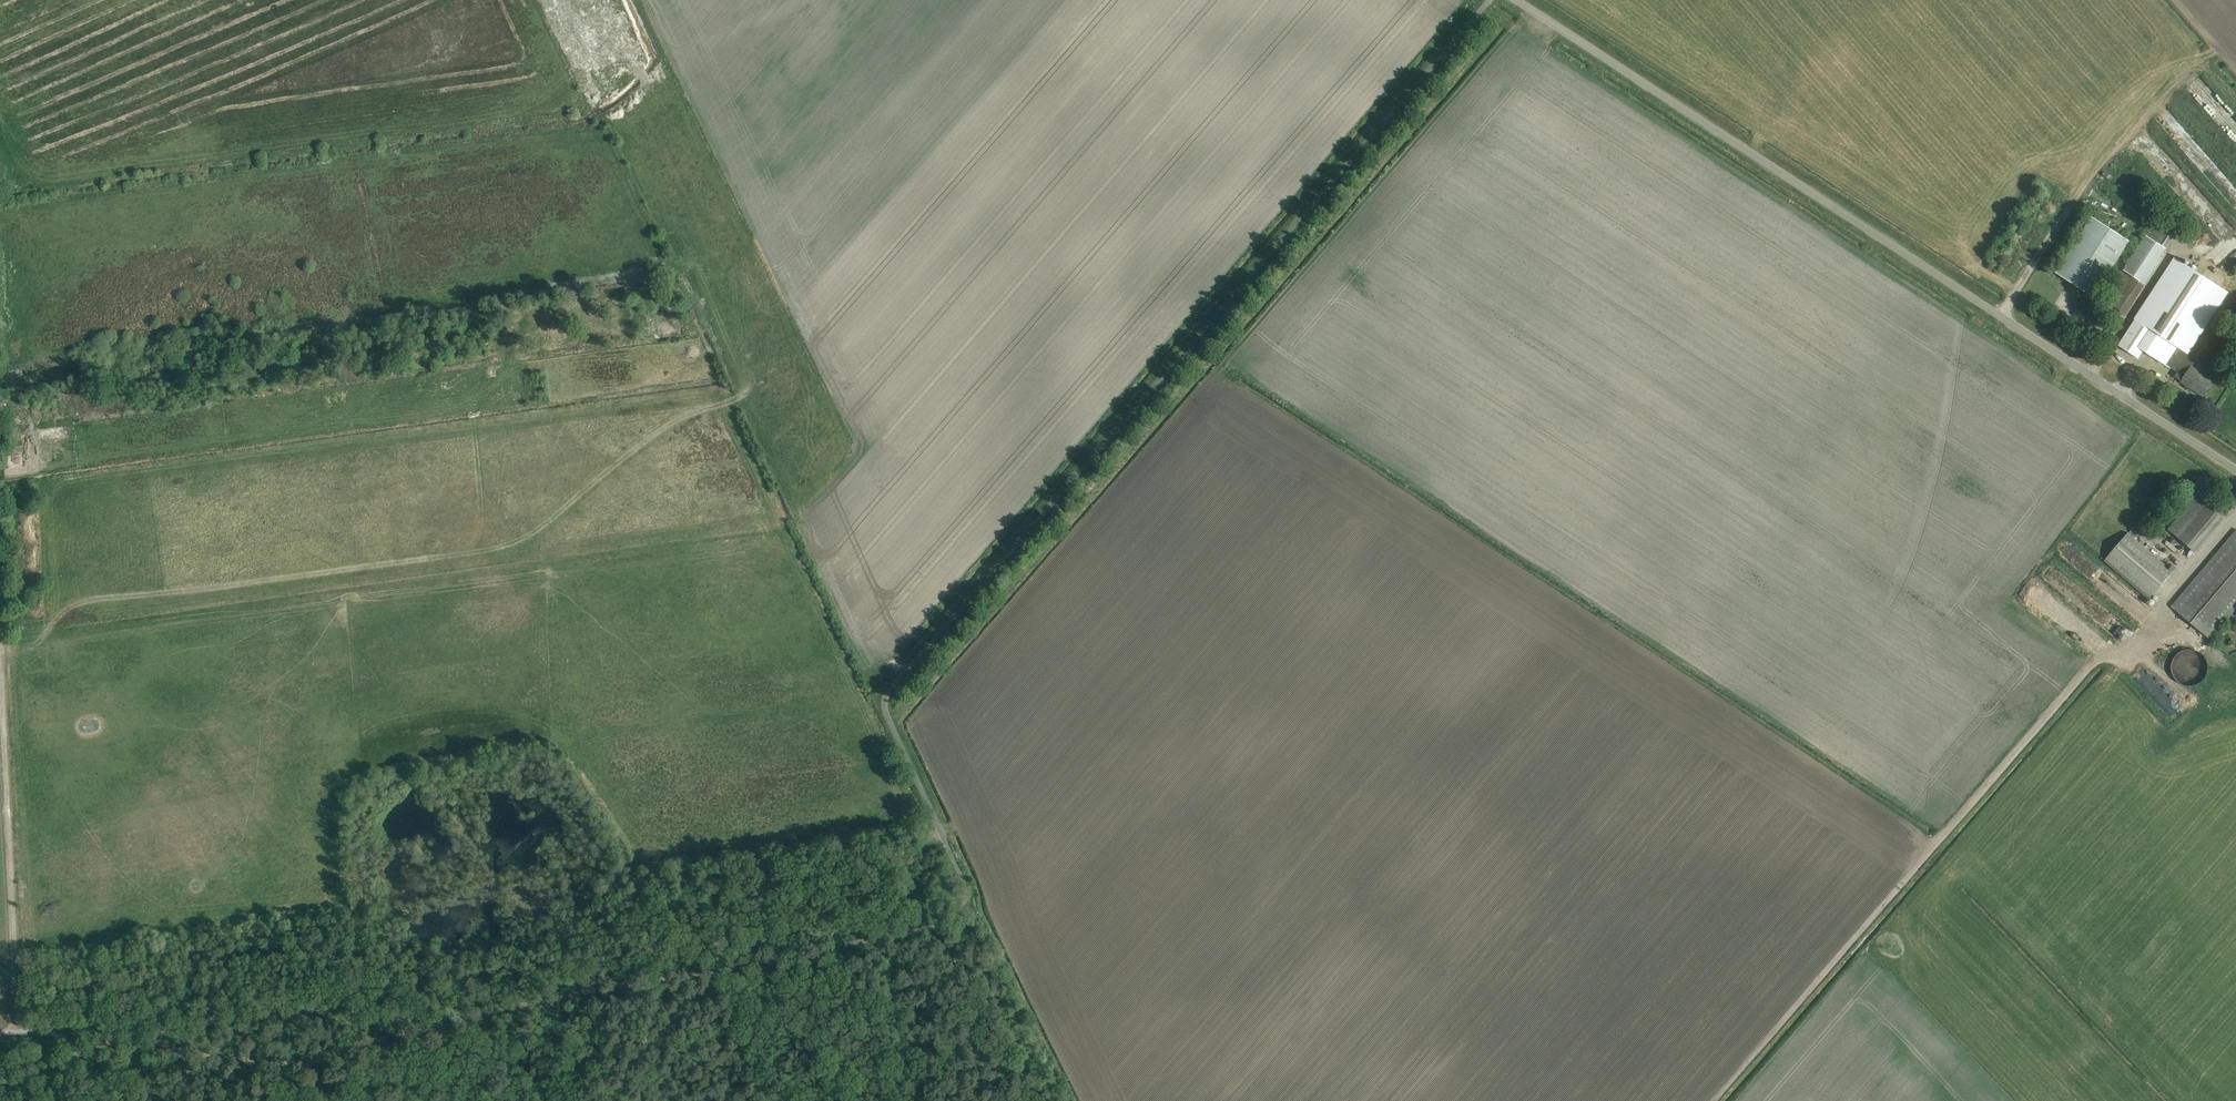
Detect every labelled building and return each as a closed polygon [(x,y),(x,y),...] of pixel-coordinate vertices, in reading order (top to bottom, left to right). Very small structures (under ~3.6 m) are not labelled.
[(2052,219),(2056,208),(2048,205),(2044,216),(2052,219)] [(2131,242),(2094,217),(2057,273),(2094,298),(2131,242)] [(2158,218),(2114,283),(2122,288),(2135,298),(2136,298),(2156,269),(2154,267),(2178,231),(2174,229),(2158,218)] [(2020,268),(2028,266),(2025,254),(2016,256),(2020,268)] [(2124,337),(2118,346),(2139,359),(2144,350),(2170,367),(2170,366),(2178,371),(2174,377),(2182,382),(2181,383),(2202,397),(2212,383),(2191,369),(2192,367),(2197,359),(2189,354),(2228,294),(2222,289),(2175,259),(2124,337)] [(2111,297),(2106,294),(2101,303),(2105,306),(2111,297)] [(2093,298),(2090,302),(2098,307),(2100,303),(2093,298)] [(2224,519),(2197,496),(2168,529),(2196,553),(2224,519)] [(2172,607),(2210,639),(2235,608),(2235,532),(2172,607)] [(2127,533),(2103,561),(2150,599),(2173,573),(2127,533)] [(2174,660),(2172,665),(2172,670),(2173,675),(2176,680),(2180,684),(2185,686),(2190,687),(2196,686),(2201,683),(2205,679),(2207,675),(2208,669),(2208,664),(2206,659),(2202,655),(2197,652),(2192,650),(2187,650),(2182,652),(2177,655),(2174,660)] [(65,690),(80,686),(79,681),(64,685),(65,690)] [(2169,699),(2166,703),(2176,711),(2179,706),(2169,699)]
